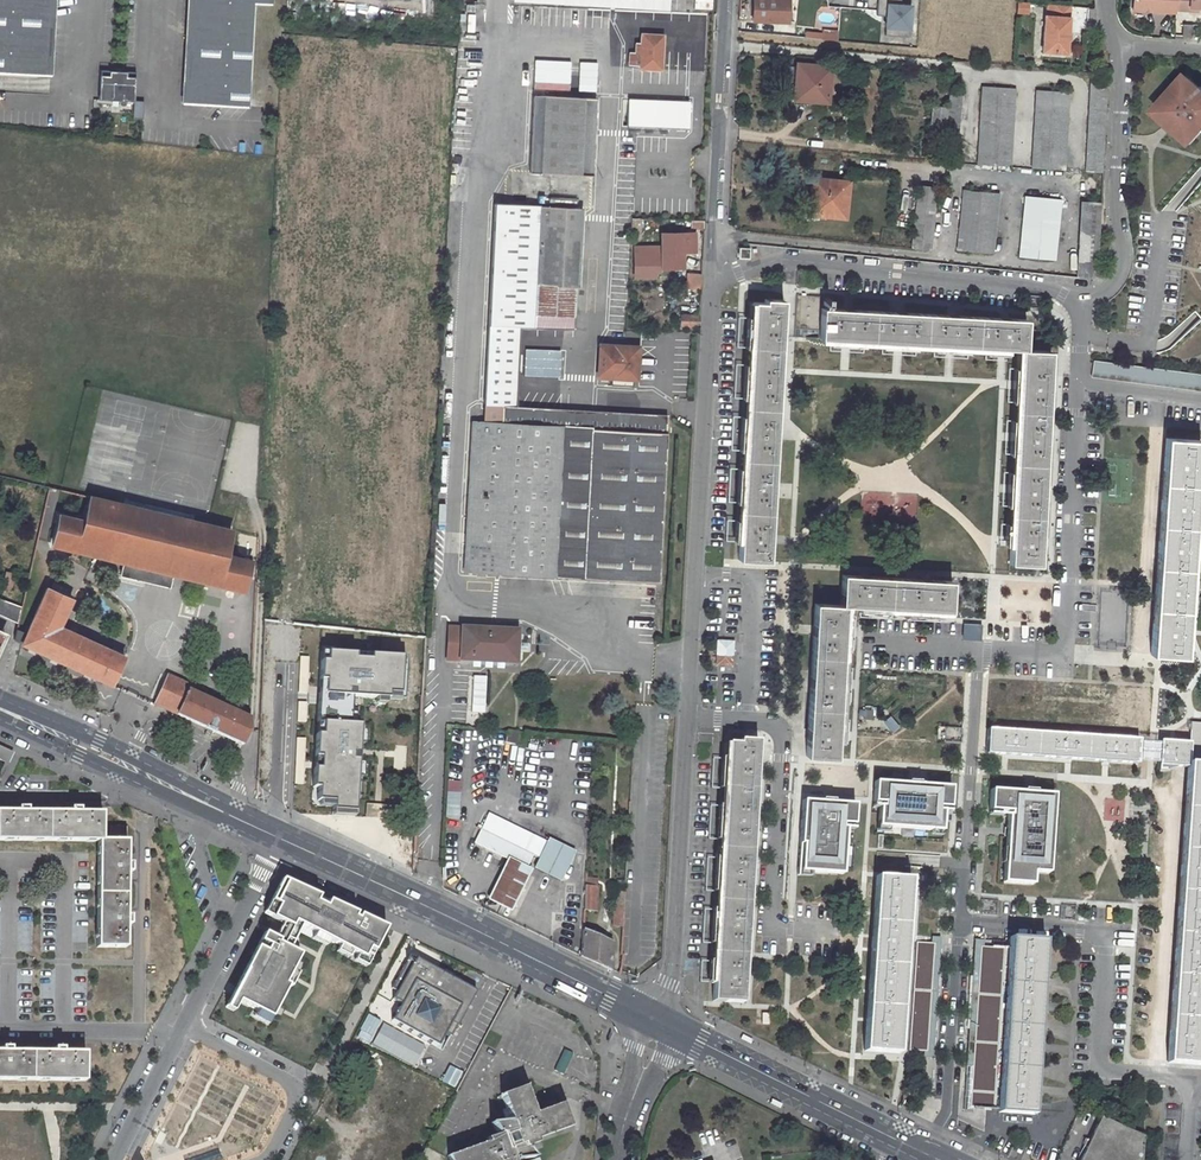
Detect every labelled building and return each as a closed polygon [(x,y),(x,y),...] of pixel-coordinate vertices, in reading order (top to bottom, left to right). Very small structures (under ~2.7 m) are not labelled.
[(40,74),(53,63),(56,0),(0,0),(0,72),(40,74)] [(194,103),(247,106),(253,3),(271,4),(271,0),(187,0),(182,90),(194,103)] [(755,21),(788,22),(789,0),(756,0),(755,21)] [(1132,8),(1175,11),(1175,8),(1176,0),(1132,0),(1132,8)] [(1200,6),(1200,0),(1176,0),(1175,8),(1188,8),(1188,5),(1196,6),(1200,6)] [(879,32),(906,32),(906,2),(879,2),(879,32)] [(1069,6),(1054,5),(1053,16),(1044,15),(1042,51),(1065,53),(1069,6)] [(1183,24),(1182,36),(1192,37),(1193,25),(1183,24)] [(642,35),(640,69),(661,70),(663,36),(642,35)] [(52,75),(53,63),(40,74),(52,75)] [(798,64),(794,98),(811,100),(811,97),(828,99),(831,66),(798,64)] [(100,69),(99,99),(134,101),(136,72),(100,69)] [(1092,74),(1084,171),(1102,173),(1109,76),(1092,74)] [(582,78),(583,91),(590,90),(589,77),(582,78)] [(1200,85),(1199,87),(1188,77),(1177,89),(1174,86),(1165,96),(1167,97),(1156,109),(1168,119),(1165,122),(1176,132),(1177,130),(1188,140),(1198,128),(1200,131),(1200,86),(1200,85)] [(983,85),(977,164),(1009,168),(1015,88),(983,85)] [(182,90),(182,103),(194,103),(182,90)] [(1037,90),(1031,168),(1063,171),(1070,94),(1037,90)] [(949,93),(942,152),(956,153),(962,95),(949,93)] [(599,100),(548,96),(542,174),(594,177),(599,100)] [(630,100),(628,127),(689,130),(690,103),(630,100)] [(932,109),(929,134),(942,135),(944,110),(932,109)] [(811,198),(809,214),(845,217),(848,182),(817,178),(815,199),(811,198)] [(964,190),(956,251),(990,254),(998,194),(964,190)] [(1025,196),(1018,257),(1053,260),(1059,199),(1025,196)] [(633,199),(624,198),(623,217),(632,218),(633,199)] [(1075,201),(1067,276),(1096,279),(1100,203),(1075,201)] [(486,394),(516,396),(520,329),(525,205),(497,203),(486,394)] [(582,209),(525,205),(520,329),(574,331),(582,209)] [(632,219),(631,237),(633,237),(633,239),(639,240),(640,219),(632,219)] [(635,248),(633,275),(654,276),(654,264),(661,264),(661,268),(669,268),(682,267),(682,266),(682,247),(694,248),(693,253),(701,252),(701,238),(694,237),(694,232),(661,233),(661,252),(654,252),(654,250),(635,248)] [(739,247),(738,258),(750,259),(750,248),(739,247)] [(682,267),(669,268),(669,280),(682,281),(682,277),(682,267)] [(797,294),(794,336),(1019,350),(1008,563),(1039,564),(1049,351),(1025,349),(1026,320),(822,308),(822,296),(797,294)] [(753,302),(737,560),(768,561),(783,301),(772,299),(772,304),(753,302)] [(680,314),(680,325),(698,326),(698,314),(680,314)] [(599,378),(637,379),(638,347),(600,346),(599,378)] [(521,348),(521,376),(558,376),(558,348),(521,348)] [(1092,378),(1200,393),(1200,376),(1094,362),(1092,378)] [(516,396),(486,394),(485,404),(502,405),(501,423),(472,421),(464,571),(659,581),(667,430),(515,424),(516,396)] [(1165,442),(1151,651),(1185,654),(1199,444),(1165,442)] [(59,512),(51,547),(94,557),(123,564),(120,575),(123,576),(157,584),(171,587),(173,576),(246,594),(253,563),(253,561),(253,559),(231,553),(235,531),(235,528),(189,517),(90,494),(89,497),(85,518),(59,512)] [(814,603),(805,756),(836,757),(845,605),(950,611),(951,582),(842,575),(840,604),(814,603)] [(114,687),(128,656),(123,654),(62,626),(75,599),(48,587),(21,645),(114,687)] [(18,623),(21,607),(0,599),(0,615),(18,623)] [(517,644),(517,631),(449,627),(447,660),(515,664),(516,651),(522,651),(523,644),(517,644)] [(8,634),(0,630),(0,652),(8,634)] [(713,666),(731,667),(732,639),(713,639),(713,666)] [(401,700),(405,657),(321,653),(310,795),(316,795),(316,804),(329,804),(329,813),(353,814),(359,724),(349,723),(350,698),(401,700)] [(166,675),(152,706),(206,731),(204,736),(210,738),(212,734),(242,747),(249,730),(249,719),(190,692),(192,686),(166,675)] [(482,713),(483,675),(469,675),(469,713),(482,713)] [(1200,1051),(1200,723),(1191,722),(1189,743),(1159,741),(1157,770),(1158,770),(1160,770),(1162,770),(1167,769),(1169,769),(1169,765),(1187,767),(1167,1058),(1200,1061),(1200,1051)] [(1137,764),(1138,740),(987,730),(985,754),(1137,764)] [(507,731),(504,742),(522,746),(524,734),(507,731)] [(727,734),(711,1001),(742,1003),(757,741),(744,741),(744,735),(727,734)] [(14,752),(0,746),(0,777),(3,776),(14,752)] [(877,829),(941,834),(942,815),(942,813),(936,812),(936,810),(949,811),(951,790),(918,787),(919,785),(907,784),(907,786),(874,784),(873,805),(883,805),(882,809),(879,808),(878,810),(877,829)] [(446,792),(445,819),(457,820),(459,793),(446,792)] [(1053,809),(1054,798),(1034,796),(1035,794),(1023,793),(1023,795),(990,793),(989,814),(1009,815),(1009,818),(1007,818),(1004,852),(1008,852),(1007,867),(1003,866),(1002,886),(1027,888),(1028,879),(1032,879),(1032,876),(1033,871),(1048,872),(1052,814),(1048,814),(1048,808),(1053,809)] [(822,869),(842,871),(845,832),(845,830),(841,830),(841,826),(853,827),(854,806),(832,805),(832,803),(821,802),(821,804),(802,803),(796,873),(822,875),(822,869)] [(102,840),(101,948),(129,950),(130,926),(133,926),(133,918),(130,917),(130,874),(137,874),(137,864),(134,863),(134,861),(131,861),(131,839),(106,839),(105,812),(98,811),(83,811),(83,806),(76,806),(76,808),(73,808),(73,811),(32,811),(32,806),(26,806),(26,808),(22,808),(23,811),(0,811),(0,840),(102,840)] [(481,830),(475,843),(522,865),(528,852),(481,830)] [(549,839),(536,866),(562,878),(575,851),(549,839)] [(528,852),(522,865),(528,867),(533,854),(528,852)] [(383,923),(278,871),(258,911),(363,963),(383,923)] [(875,880),(864,1047),(898,1049),(909,883),(875,880)] [(585,885),(585,897),(597,897),(598,885),(585,885)] [(585,897),(584,910),(596,910),(597,897),(585,897)] [(304,949),(260,927),(225,999),(269,1020),(304,949)] [(611,941),(604,938),(605,935),(591,929),(589,932),(583,929),(581,956),(596,963),(610,967),(611,941)] [(980,1107),(997,1108),(1031,1110),(1043,943),(1009,941),(1008,948),(978,946),(969,1097),(971,1098),(980,1105),(980,1107)] [(915,942),(908,1050),(926,1051),(933,943),(915,942)] [(407,958),(405,963),(440,980),(443,976),(407,958)] [(440,980),(405,963),(390,992),(396,995),(392,1002),(400,1006),(391,1024),(439,1047),(445,1035),(450,1037),(474,991),(443,976),(440,980)] [(86,1081),(86,1054),(66,1054),(66,1047),(56,1047),(56,1050),(54,1050),(54,1054),(13,1054),(13,1046),(4,1046),(4,1049),(1,1049),(1,1054),(0,1054),(0,1081),(86,1081)] [(524,1092),(500,1101),(513,1137),(501,1141),(500,1138),(487,1142),(488,1146),(450,1159),(515,1159),(513,1154),(522,1151),(523,1154),(538,1148),(537,1145),(572,1133),(564,1111),(535,1121),(524,1092)] [(971,1098),(969,1097),(968,1106),(980,1107),(980,1105),(971,1098)] [(1103,1113),(1101,1117),(1116,1125),(1118,1120),(1103,1113)] [(1078,1159),(1139,1159),(1141,1137),(1116,1125),(1101,1117),(1078,1159)]
